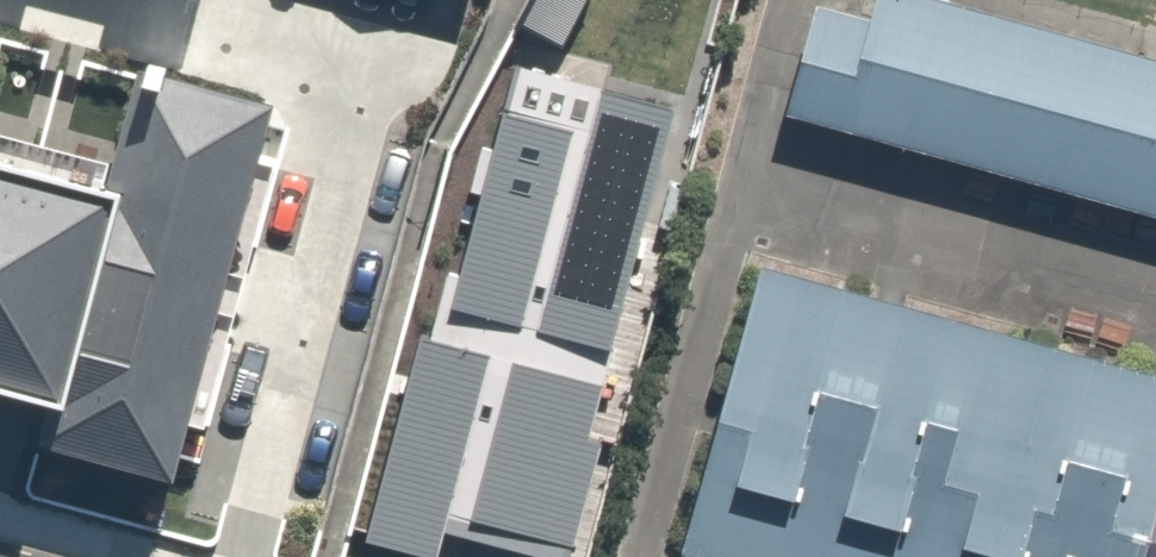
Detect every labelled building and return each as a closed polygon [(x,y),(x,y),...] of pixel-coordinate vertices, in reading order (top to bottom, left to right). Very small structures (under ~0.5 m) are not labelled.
[(540,15),(684,50),(697,0),(544,0),(540,15)] [(930,0),(877,0),(871,23),(817,9),(786,119),(1155,221),(1155,61),(930,0)] [(51,405),(40,446),(179,484),(282,106),(145,68),(114,190),(0,160),(0,391),(51,405)] [(582,182),(486,155),(411,426),(603,480),(676,207),(617,191),(619,181),(585,172),(582,182)] [(1155,539),(1155,378),(762,269),(682,556),(1151,556),(1155,539)]
